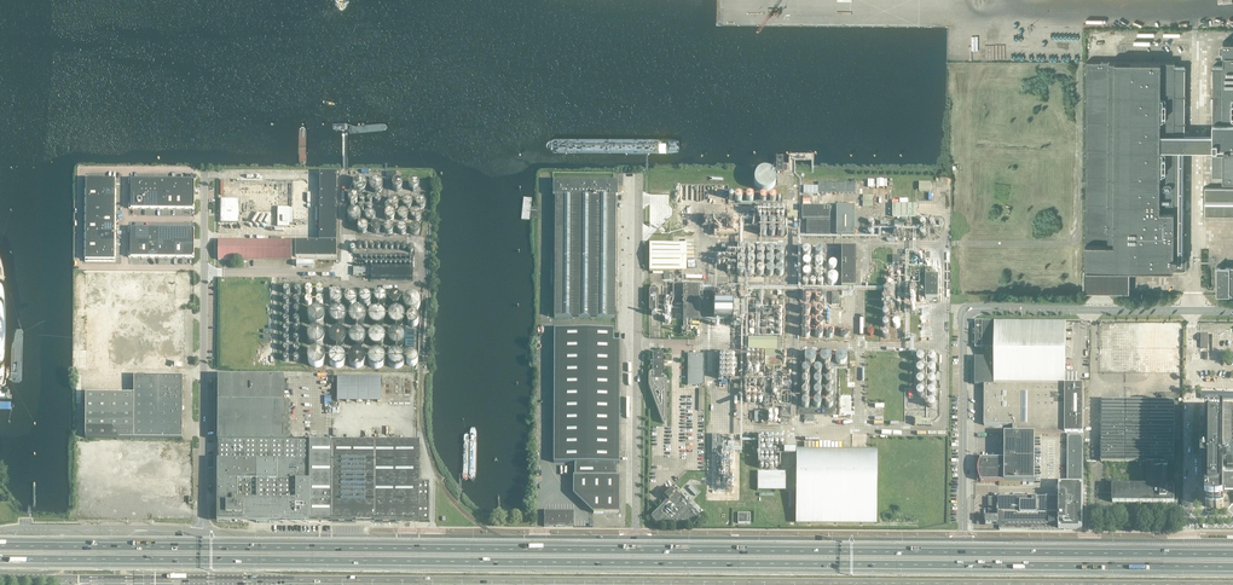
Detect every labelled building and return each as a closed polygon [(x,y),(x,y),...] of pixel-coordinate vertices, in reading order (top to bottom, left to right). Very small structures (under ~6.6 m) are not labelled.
[(1223,41),(1223,66),(1222,142),(1212,142),(1212,150),(1212,152),(1216,152),(1222,152),(1222,154),(1222,176),(1222,181),(1232,181),(1232,41),(1223,41)] [(1174,66),(1174,62),(1086,61),(1085,270),(1129,270),(1172,270),(1176,270),(1184,270),(1185,269),(1185,263),(1181,263),(1181,257),(1173,257),(1174,66)] [(1181,257),(1183,257),(1184,150),(1184,134),(1185,66),(1174,66),(1173,257),(1181,257)] [(1212,134),(1212,142),(1222,142),(1223,66),(1212,66),(1212,134)] [(1212,142),(1212,134),(1184,134),(1184,150),(1212,150),(1212,142)] [(1222,176),(1222,154),(1212,154),(1212,176),(1222,176)] [(773,187),(773,186),(774,185),(775,183),(775,182),(775,180),(775,179),(775,178),(774,176),(774,175),(773,174),(772,173),(771,172),(769,171),(768,171),(767,170),(765,170),(764,170),(763,170),(761,171),(760,171),(759,172),(758,173),(757,174),(756,175),(755,176),(755,177),(754,179),(754,180),(754,182),(755,183),(755,184),(756,186),(756,187),(757,188),(759,189),(760,189),(761,190),(762,190),(764,191),(765,191),(767,191),(768,190),(769,190),(770,189),(772,188),(773,187)] [(336,257),(337,173),(320,172),(319,241),(296,241),(295,257),(336,257)] [(140,194),(140,180),(135,180),(135,179),(129,179),(129,194),(140,194)] [(148,194),(148,180),(144,180),(144,179),(140,179),(140,180),(140,194),(148,194)] [(157,194),(157,180),(153,180),(153,179),(148,179),(148,180),(148,194),(157,194)] [(166,194),(166,180),(161,180),(161,179),(157,179),(157,180),(157,194),(166,194)] [(174,194),(175,180),(170,180),(166,179),(166,180),(166,194),(174,194)] [(367,187),(367,186),(366,184),(365,182),(365,181),(364,180),(362,180),(361,179),(360,179),(358,179),(357,180),(356,181),(355,182),(354,183),(353,185),(353,186),(353,188),(354,190),(355,191),(357,192),(359,193),(360,193),(362,193),(364,192),(365,191),(366,190),(366,188),(367,187)] [(183,194),(183,180),(179,180),(175,180),(174,194),(183,194)] [(195,190),(195,180),(192,180),(187,180),(183,180),(183,194),(195,194),(194,194),(194,190),(195,190)] [(383,186),(383,185),(382,183),(381,182),(380,181),(379,180),(377,180),(376,180),(374,180),(373,180),(372,181),(371,182),(370,183),(370,185),(369,186),(369,187),(370,189),(370,190),(371,191),(372,192),(374,193),(375,193),(376,193),(378,193),(380,192),(381,192),(382,190),(383,189),(383,187),(383,186)] [(615,318),(616,197),(618,197),(618,182),(553,181),(553,197),(554,197),(554,196),(555,196),(554,318),(615,318)] [(401,183),(400,183),(399,182),(397,182),(396,182),(395,183),(394,183),(393,184),(392,185),(392,186),(392,187),(392,188),(393,189),(393,190),(394,191),(395,192),(397,192),(398,192),(399,192),(400,191),(401,191),(402,189),(402,188),(403,187),(402,186),(402,185),(402,184),(401,183)] [(417,183),(416,182),(414,182),(413,182),(412,182),(410,183),(410,184),(409,185),(409,186),(409,188),(409,189),(410,190),(410,191),(411,191),(413,192),(414,192),(415,192),(416,191),(417,190),(418,190),(419,188),(419,187),(419,186),(419,185),(418,184),(417,183)] [(856,193),(856,184),(856,182),(818,182),(818,186),(804,186),(804,193),(856,193)] [(930,191),(930,183),(919,183),(919,191),(930,191)] [(1205,188),(1205,215),(1232,215),(1232,188),(1205,188)] [(100,199),(100,190),(93,190),(86,190),(86,195),(86,199),(100,199)] [(115,195),(115,191),(108,190),(100,190),(100,199),(115,199),(115,195)] [(356,194),(355,194),(353,193),(352,193),(351,194),(349,195),(348,197),(348,198),(348,199),(348,201),(349,202),(350,203),(352,204),(353,204),(355,204),(356,203),(357,202),(357,201),(358,201),(358,200),(358,198),(358,196),(357,195),(356,194)] [(139,208),(140,194),(129,194),(129,209),(135,209),(135,208),(139,208)] [(148,208),(148,194),(140,194),(139,208),(139,209),(144,209),(144,208),(148,208)] [(157,209),(157,194),(148,194),(148,208),(148,209),(152,209),(152,208),(157,209)] [(166,209),(166,194),(157,194),(157,209),(161,209),(166,209)] [(174,209),(174,194),(166,194),(166,209),(170,209),(174,209)] [(183,209),(183,194),(174,194),(174,209),(178,209),(183,209)] [(194,209),(195,199),(194,199),(194,195),(195,195),(195,194),(183,194),(183,209),(187,209),(192,209),(194,209)] [(753,196),(753,195),(752,195),(752,194),(751,194),(750,194),(749,194),(748,194),(747,194),(747,195),(746,196),(746,197),(746,198),(746,199),(746,200),(747,201),(748,201),(749,202),(750,202),(751,202),(751,201),(752,201),(753,200),(753,199),(754,199),(754,198),(754,197),(754,196),(753,196)] [(873,208),(873,196),(863,196),(863,208),(873,208)] [(100,208),(100,199),(86,199),(86,204),(86,208),(100,208)] [(115,204),(115,199),(100,199),(100,208),(115,208),(115,204)] [(240,211),(240,199),(221,199),(221,223),(238,223),(238,211),(240,211)] [(396,200),(394,199),(393,199),(392,200),(391,200),(390,201),(389,202),(389,203),(389,204),(389,205),(389,206),(389,207),(390,208),(391,209),(392,209),(393,209),(394,209),(395,209),(396,209),(397,208),(398,207),(398,206),(398,205),(398,204),(398,203),(398,202),(397,201),(396,200)] [(412,202),(411,201),(410,200),(409,199),(408,199),(407,199),(406,199),(405,200),(404,201),(403,202),(402,203),(402,204),(402,205),(403,206),(403,207),(404,208),(405,208),(406,209),(407,209),(408,209),(409,209),(410,208),(411,208),(411,207),(412,206),(412,205),(412,204),(412,203),(412,202)] [(425,201),(423,200),(422,199),(421,199),(420,199),(419,199),(417,200),(417,201),(416,202),(415,203),(415,204),(415,205),(416,206),(416,207),(418,208),(419,209),(421,209),(423,209),(424,208),(425,207),(425,206),(425,204),(425,203),(425,202),(425,201)] [(917,217),(917,204),(893,204),(893,217),(917,217)] [(857,229),(857,213),(855,213),(855,206),(837,206),(837,235),(855,236),(855,229),(857,229)] [(830,236),(831,220),(830,220),(830,207),(803,207),(803,220),(807,220),(807,236),(830,236)] [(100,217),(100,208),(86,208),(86,212),(85,216),(86,216),(100,217)] [(115,213),(115,208),(100,208),(100,217),(115,217),(115,213)] [(289,223),(290,208),(278,208),(277,223),(289,223)] [(361,218),(361,216),(361,215),(361,214),(360,212),(359,211),(357,210),(356,210),(354,210),(353,210),(351,210),(350,211),(348,213),(348,214),(347,215),(347,217),(348,218),(348,220),(349,221),(350,222),(351,223),(353,223),(354,224),(356,223),(357,223),(358,222),(359,222),(360,220),(361,218)] [(394,212),(393,212),(392,211),(391,211),(389,211),(388,211),(387,212),(386,212),(386,213),(385,214),(385,215),(385,216),(385,217),(385,218),(386,219),(387,220),(388,221),(389,221),(391,221),(392,221),(393,220),(394,219),(395,218),(395,217),(395,216),(395,214),(394,213),(394,212)] [(408,214),(407,213),(406,212),(405,211),(403,211),(401,211),(400,212),(399,212),(399,213),(398,214),(398,215),(398,216),(398,217),(398,219),(399,220),(400,220),(401,221),(402,221),(403,221),(404,221),(405,221),(407,220),(407,219),(408,218),(408,217),(408,215),(408,214)] [(421,214),(420,213),(419,212),(418,211),(417,211),(415,211),(414,212),(413,212),(412,213),(411,214),(411,216),(411,217),(411,218),(412,219),(413,220),(414,221),(415,221),(416,221),(418,221),(419,221),(420,220),(420,219),(421,218),(421,217),(421,215),(421,214)] [(375,215),(374,214),(373,213),(372,213),(371,213),(370,213),(369,213),(368,213),(367,213),(366,214),(366,215),(365,216),(365,217),(365,218),(365,219),(366,221),(367,222),(369,222),(370,223),(371,222),(372,222),(373,222),(374,221),(375,219),(375,218),(375,217),(375,215)] [(100,225),(100,217),(86,216),(86,221),(85,221),(85,225),(86,225),(100,225)] [(115,221),(115,217),(100,217),(100,225),(115,225),(115,221)] [(738,236),(738,226),(740,226),(740,224),(738,224),(738,218),(704,218),(704,227),(714,227),(714,236),(738,236)] [(890,237),(890,222),(879,221),(879,237),(890,237)] [(905,228),(905,221),(895,221),(895,228),(895,231),(904,231),(904,228),(905,228)] [(366,225),(365,224),(364,224),(363,223),(362,224),(361,224),(360,224),(359,226),(358,227),(358,229),(358,230),(359,231),(360,232),(361,233),(362,233),(363,233),(364,233),(365,233),(366,232),(367,231),(367,230),(368,229),(368,228),(368,227),(367,226),(366,225)] [(393,229),(393,228),(392,226),(390,225),(389,224),(388,224),(387,225),(386,225),(385,226),(384,226),(384,227),(383,228),(383,229),(383,230),(383,231),(384,232),(384,233),(385,234),(387,234),(389,235),(390,234),(391,234),(392,233),(393,232),(393,231),(393,230),(393,229)] [(100,234),(100,225),(86,225),(86,230),(85,230),(85,234),(86,234),(100,234)] [(114,230),(115,225),(100,225),(100,234),(114,234),(115,234),(115,230),(114,230)] [(407,230),(407,229),(406,227),(405,226),(404,225),(403,225),(401,225),(400,225),(399,225),(398,226),(397,227),(397,228),(397,230),(397,232),(398,233),(399,234),(400,235),(401,235),(402,235),(403,235),(404,234),(405,234),(406,233),(406,232),(407,232),(407,230)] [(419,227),(418,226),(417,226),(415,225),(413,226),(412,226),(411,228),(410,229),(410,230),(410,231),(410,232),(411,233),(411,234),(412,235),(414,235),(415,235),(416,235),(417,235),(418,235),(419,234),(419,233),(420,232),(420,230),(420,229),(419,227)] [(139,243),(139,228),(135,228),(129,228),(129,243),(139,243)] [(148,243),(148,229),(143,229),(143,228),(139,228),(139,243),(148,243)] [(157,243),(157,229),(152,229),(152,228),(148,228),(148,229),(148,243),(157,243)] [(165,243),(165,229),(161,229),(161,228),(157,228),(157,229),(157,243),(165,243)] [(174,243),(174,229),(170,229),(170,228),(165,228),(165,229),(165,243),(174,243)] [(183,243),(183,229),(178,229),(178,228),(174,228),(174,229),(174,243),(183,243)] [(194,239),(194,228),(192,228),(192,229),(187,229),(187,228),(183,228),(183,229),(183,243),(194,243),(194,239)] [(100,243),(100,234),(86,234),(86,238),(85,238),(85,242),(86,242),(100,243)] [(114,239),(114,234),(100,234),(100,243),(114,243),(115,243),(115,239),(114,239)] [(264,260),(264,240),(218,240),(218,260),(264,260)] [(292,260),(292,241),(264,240),(264,260),(292,260)] [(100,251),(100,243),(86,242),(86,247),(85,247),(85,251),(86,251),(100,251)] [(114,247),(114,243),(100,243),(100,251),(114,251),(115,251),(115,247),(114,247)] [(139,257),(139,243),(129,243),(129,258),(135,258),(135,257),(139,257)] [(148,257),(148,243),(139,243),(139,257),(139,258),(143,258),(143,257),(148,257)] [(157,257),(157,243),(148,243),(148,257),(148,258),(152,258),(152,257),(157,257)] [(165,257),(165,243),(157,243),(157,257),(157,258),(161,258),(161,257),(165,257)] [(174,257),(174,243),(165,243),(165,257),(165,258),(169,258),(169,257),(174,257)] [(183,250),(183,243),(174,243),(174,257),(174,258),(178,258),(178,257),(183,257),(183,250)] [(681,271),(682,244),(649,243),(649,271),(669,271),(681,271)] [(744,254),(745,254),(745,253),(745,252),(745,251),(745,250),(744,250),(744,249),(743,249),(742,248),(741,248),(740,248),(739,249),(738,249),(737,250),(737,251),(737,252),(737,253),(737,254),(738,255),(739,256),(740,256),(741,256),(742,256),(743,256),(744,255),(744,254)] [(754,255),(754,254),(755,254),(755,253),(755,252),(755,251),(754,251),(754,250),(754,249),(753,249),(752,248),(751,248),(750,248),(749,248),(749,249),(748,249),(747,250),(747,251),(747,252),(746,252),(747,253),(747,254),(747,255),(748,255),(748,256),(749,256),(750,256),(751,257),(751,256),(752,256),(753,256),(753,255),(754,255)] [(764,255),(765,254),(765,253),(765,252),(764,251),(764,250),(763,249),(762,249),(761,248),(760,248),(759,248),(759,249),(758,249),(757,250),(757,251),(756,252),(756,253),(757,254),(757,255),(758,256),(759,256),(760,257),(761,257),(762,256),(763,256),(764,255)] [(773,255),(774,255),(774,254),(774,253),(774,252),(774,251),(773,250),(773,249),(772,249),(771,249),(771,248),(770,248),(769,249),(768,249),(767,250),(766,251),(766,252),(766,253),(766,254),(766,255),(767,255),(767,256),(768,256),(769,257),(770,257),(771,257),(771,256),(772,256),(773,256),(773,255)] [(783,255),(784,254),(784,253),(784,252),(784,251),(783,251),(783,250),(783,249),(782,249),(781,249),(780,248),(779,248),(779,249),(778,249),(777,250),(776,250),(776,251),(776,252),(776,253),(776,254),(776,255),(777,255),(777,256),(778,256),(779,257),(780,257),(781,256),(782,256),(783,256),(783,255)] [(856,288),(856,248),(841,248),(841,288),(856,288)] [(810,256),(810,255),(810,254),(811,254),(811,253),(811,252),(810,251),(810,250),(809,250),(809,249),(808,249),(807,249),(806,249),(805,249),(804,249),(804,250),(803,250),(803,251),(802,252),(802,253),(802,254),(803,254),(803,255),(804,256),(805,257),(806,257),(807,257),(808,257),(809,256),(810,256)] [(822,256),(823,256),(823,255),(823,254),(823,253),(823,252),(823,251),(822,250),(821,250),(821,249),(820,249),(819,249),(818,249),(817,249),(817,250),(816,250),(816,251),(815,252),(815,253),(815,254),(815,255),(816,255),(816,256),(817,256),(817,257),(818,257),(819,257),(820,257),(821,257),(822,257),(822,256)] [(837,257),(837,256),(837,255),(838,255),(838,254),(838,253),(837,253),(837,252),(837,251),(836,251),(836,250),(835,250),(835,249),(834,249),(833,249),(832,249),(831,249),(831,250),(830,250),(829,250),(829,251),(828,252),(828,253),(828,254),(828,255),(828,256),(829,256),(829,257),(830,257),(830,258),(831,258),(831,259),(832,259),(833,259),(834,259),(834,258),(835,258),(836,258),(836,257),(837,257)] [(100,262),(100,251),(86,251),(86,256),(85,256),(85,262),(100,262)] [(115,262),(115,256),(114,256),(114,251),(100,251),(100,262),(115,262)] [(1183,257),(1181,257),(1181,263),(1185,263),(1185,269),(1184,270),(1176,270),(1172,270),(1172,272),(1185,272),(1187,270),(1187,257),(1183,257)] [(744,264),(745,263),(745,262),(745,261),(745,260),(744,260),(744,259),(743,259),(743,258),(742,258),(741,258),(740,258),(739,258),(738,259),(737,260),(737,261),(737,262),(737,263),(737,264),(738,265),(739,265),(739,266),(740,266),(741,266),(742,266),(743,265),(744,265),(744,264)] [(754,264),(754,263),(755,263),(755,262),(755,261),(754,261),(754,260),(754,259),(753,259),(752,258),(751,258),(750,258),(749,258),(748,259),(747,260),(746,261),(746,262),(746,263),(747,264),(747,265),(748,265),(748,266),(749,266),(750,266),(751,266),(752,266),(753,266),(753,265),(754,265),(754,264)] [(763,264),(764,264),(764,263),(764,262),(764,261),(764,260),(763,259),(762,258),(761,258),(760,258),(759,258),(758,258),(757,259),(757,260),(756,260),(756,261),(756,262),(756,263),(757,264),(757,265),(758,265),(759,266),(760,266),(761,266),(762,266),(762,265),(763,265),(763,264)] [(773,265),(773,264),(774,264),(774,263),(774,262),(774,261),(774,260),(773,260),(773,259),(772,259),(772,258),(771,258),(770,258),(769,258),(768,258),(768,259),(767,259),(766,260),(766,261),(766,262),(766,263),(766,264),(767,265),(768,266),(769,266),(770,266),(771,266),(772,266),(773,265)] [(783,265),(783,264),(784,263),(784,262),(783,261),(783,260),(783,259),(782,259),(781,259),(781,258),(780,258),(779,258),(778,258),(778,259),(777,259),(776,260),(776,261),(775,261),(775,262),(775,263),(776,264),(776,265),(777,266),(778,266),(779,266),(780,267),(780,266),(781,266),(782,266),(782,265),(783,265)] [(809,267),(810,266),(810,265),(811,265),(811,264),(811,263),(811,262),(810,262),(810,261),(809,260),(808,260),(807,260),(807,259),(806,259),(805,260),(804,260),(803,261),(803,262),(802,263),(802,264),(802,265),(803,265),(803,266),(804,267),(805,267),(805,268),(806,268),(807,268),(808,268),(808,267),(809,267)] [(822,267),(822,266),(823,265),(823,264),(823,263),(823,262),(822,262),(822,261),(821,260),(820,260),(819,260),(818,260),(817,260),(816,260),(816,261),(815,261),(815,262),(815,263),(815,264),(815,265),(815,266),(816,266),(816,267),(817,268),(818,268),(819,268),(820,268),(821,268),(821,267),(822,267)] [(1216,266),(1216,295),(1232,295),(1232,266),(1216,266)] [(413,280),(413,267),(353,267),(353,276),(371,276),(371,280),(413,280)] [(764,274),(764,273),(764,272),(764,271),(764,270),(764,269),(763,269),(763,268),(762,268),(761,267),(760,267),(759,268),(758,268),(757,268),(757,269),(756,270),(756,271),(756,272),(756,273),(757,274),(758,275),(759,275),(759,276),(760,276),(761,276),(762,275),(763,275),(763,274),(764,274)] [(773,274),(774,273),(774,272),(774,271),(774,270),(773,269),(772,268),(771,268),(770,267),(769,267),(768,268),(767,268),(767,269),(766,269),(766,270),(766,271),(766,272),(766,273),(766,274),(767,275),(768,275),(769,276),(770,276),(771,276),(771,275),(772,275),(773,275),(773,274)] [(744,274),(745,273),(745,272),(745,271),(745,270),(744,270),(744,269),(743,269),(743,268),(742,268),(741,268),(740,268),(739,268),(738,268),(738,269),(737,269),(737,270),(737,271),(736,271),(736,272),(737,273),(737,274),(738,275),(739,275),(739,276),(740,276),(741,276),(742,276),(743,275),(744,274)] [(754,274),(754,273),(754,272),(754,271),(754,270),(753,269),(753,268),(752,268),(751,268),(750,268),(749,268),(748,268),(747,269),(747,270),(746,270),(746,271),(746,272),(746,273),(747,274),(747,275),(748,275),(749,275),(749,276),(750,276),(751,276),(752,276),(753,275),(754,274)] [(783,274),(784,273),(784,272),(784,271),(784,270),(783,270),(783,269),(782,268),(781,268),(780,268),(779,268),(778,268),(777,268),(777,269),(776,269),(776,270),(776,271),(775,271),(775,272),(776,273),(776,274),(777,275),(778,276),(779,276),(780,276),(781,276),(782,275),(783,275),(783,274)] [(939,301),(939,269),(932,269),(926,269),(926,301),(932,301),(939,301)] [(175,293),(175,271),(85,270),(85,305),(93,305),(93,292),(175,293)] [(810,277),(810,276),(811,275),(811,274),(811,273),(810,273),(810,272),(809,271),(808,271),(808,270),(807,270),(806,270),(805,271),(804,271),(803,272),(803,273),(802,273),(802,274),(802,275),(802,276),(803,276),(803,277),(804,278),(805,278),(806,279),(807,279),(808,278),(809,278),(810,277)] [(822,278),(822,277),(823,277),(823,276),(823,275),(823,274),(823,273),(822,272),(822,271),(821,271),(820,270),(819,270),(818,271),(817,271),(816,271),(816,272),(815,273),(815,274),(815,275),(815,276),(815,277),(816,277),(816,278),(817,278),(818,278),(818,279),(819,279),(820,279),(821,278),(822,278)] [(1129,270),(1085,270),(1083,270),(1083,292),(1093,292),(1108,292),(1129,292),(1129,270)] [(680,276),(681,271),(669,271),(669,276),(670,276),(670,280),(671,280),(671,276),(680,276)] [(919,292),(918,273),(920,273),(920,297),(924,297),(924,271),(910,271),(910,280),(917,280),(917,285),(911,285),(911,292),(919,292)] [(836,283),(836,282),(836,281),(837,280),(837,279),(836,278),(836,277),(835,276),(834,275),(833,275),(832,275),(831,275),(830,275),(829,276),(828,276),(828,277),(827,278),(827,279),(827,280),(827,281),(828,282),(828,283),(829,283),(830,284),(831,284),(832,284),(833,284),(834,284),(835,283),(836,283)] [(658,311),(658,292),(659,292),(659,288),(656,288),(656,286),(653,286),(652,286),(651,287),(651,288),(651,290),(649,290),(649,311),(658,311)] [(699,321),(700,287),(683,287),(683,321),(684,321),(688,321),(699,321)] [(175,308),(175,293),(93,292),(93,305),(85,305),(85,306),(117,307),(175,308)] [(384,295),(383,295),(381,294),(379,295),(378,295),(377,296),(375,297),(375,299),(374,300),(374,302),(375,303),(376,304),(377,306),(378,306),(380,307),(381,307),(383,306),(384,306),(385,305),(386,304),(386,302),(387,301),(387,300),(386,298),(385,297),(384,295)] [(809,300),(810,300),(810,299),(810,298),(810,297),(810,296),(810,295),(809,295),(809,294),(808,294),(807,294),(806,294),(805,294),(804,294),(804,295),(803,295),(803,296),(802,297),(802,298),(803,299),(803,300),(804,301),(805,301),(805,302),(806,302),(807,302),(807,301),(808,301),(809,301),(809,300)] [(822,301),(822,300),(823,299),(823,298),(823,297),(823,296),(822,295),(821,294),(820,294),(819,294),(818,294),(817,294),(816,294),(816,295),(815,295),(815,296),(815,297),(815,298),(815,299),(815,300),(816,300),(816,301),(817,301),(818,302),(819,302),(820,301),(821,301),(822,301)] [(336,295),(334,295),(333,296),(332,297),(331,298),(330,300),(330,301),(330,302),(331,304),(331,305),(332,306),(334,306),(336,307),(337,307),(338,307),(339,306),(340,306),(341,305),(342,304),(342,302),(342,301),(342,299),(342,298),(340,296),(339,295),(337,295),(336,295)] [(356,299),(355,297),(354,296),(353,296),(351,295),(350,295),(349,296),(347,297),(346,298),(345,300),(345,301),(345,303),(346,304),(346,305),(347,306),(348,306),(349,307),(351,307),(352,307),(353,306),(355,306),(355,305),(356,304),(357,302),(357,301),(356,299)] [(367,295),(366,295),(365,295),(364,295),(362,295),(361,296),(360,298),(359,300),(359,302),(360,303),(360,304),(361,305),(362,306),(363,307),(365,307),(366,307),(368,306),(369,305),(370,304),(371,303),(371,302),(371,300),(371,299),(371,298),(370,297),(369,296),(368,295),(367,295)] [(400,303),(400,302),(400,300),(400,298),(399,297),(398,297),(397,296),(395,295),(394,295),(393,295),(391,296),(390,297),(390,298),(389,299),(388,301),(389,302),(389,303),(389,304),(390,305),(391,306),(393,307),(394,307),(395,307),(396,307),(397,306),(398,306),(400,304),(400,303)] [(420,306),(420,304),(420,302),(419,300),(419,299),(417,297),(415,296),(413,296),(411,295),(408,296),(406,298),(405,299),(403,302),(403,303),(403,306),(405,309),(406,311),(407,312),(409,312),(411,313),(412,313),(414,312),(415,312),(417,311),(418,310),(419,309),(420,306)] [(714,301),(714,319),(732,320),(732,307),(720,307),(720,301),(714,301)] [(183,367),(183,308),(175,308),(117,307),(117,308),(116,308),(116,366),(183,367)] [(809,315),(810,314),(810,313),(810,312),(810,311),(810,310),(809,309),(808,308),(807,308),(806,308),(805,308),(804,308),(804,309),(803,309),(803,310),(802,311),(802,312),(802,313),(803,313),(803,314),(804,315),(805,316),(806,316),(807,316),(808,315),(809,315)] [(822,315),(822,314),(823,313),(823,312),(823,311),(822,310),(822,309),(821,309),(821,308),(820,308),(819,308),(818,308),(817,308),(816,309),(815,310),(815,311),(815,312),(815,313),(815,314),(816,314),(816,315),(817,315),(817,316),(818,316),(819,316),(820,316),(821,315),(822,315)] [(325,318),(325,316),(324,313),(323,312),(322,310),(321,310),(319,309),(316,309),(315,309),(313,310),(312,310),(310,311),(309,313),(308,314),(308,317),(308,319),(308,321),(309,322),(310,324),(312,325),(313,326),(315,326),(318,326),(320,326),(322,325),(324,323),(325,321),(325,320),(325,318)] [(346,320),(347,319),(347,317),(346,315),(345,313),(344,311),(343,310),(341,310),(339,309),(338,309),(335,310),(334,310),(332,311),(330,313),(329,316),(329,317),(329,319),(330,321),(331,323),(332,324),(334,326),(336,326),(338,326),(341,326),(342,325),(344,324),(345,322),(346,320)] [(366,322),(367,320),(367,318),(367,315),(366,313),(365,311),(363,310),(362,309),(360,309),(358,309),(356,309),(354,309),(353,310),(351,312),(350,313),(349,316),(349,319),(350,320),(350,322),(351,323),(352,324),(354,325),(355,326),(357,326),(359,326),(361,326),(363,325),(365,324),(366,322)] [(385,320),(386,318),(385,316),(385,315),(384,313),(383,312),(382,311),(380,310),(378,310),(377,310),(375,310),(373,310),(372,311),(371,312),(370,314),(369,316),(369,318),(369,320),(369,322),(370,323),(371,324),(372,325),(374,326),(377,327),(379,327),(382,325),(383,324),(384,323),(385,321),(385,320)] [(405,320),(405,318),(405,316),(404,314),(403,312),(402,311),(400,310),(398,310),(396,310),(394,310),(393,311),(391,312),(389,314),(389,316),(388,318),(388,320),(389,322),(390,323),(391,325),(392,326),(394,327),(396,327),(398,327),(400,326),(402,325),(404,323),(405,321),(405,320)] [(418,319),(418,318),(417,317),(416,316),(415,315),(414,315),(412,315),(411,316),(409,316),(408,317),(408,318),(407,319),(407,321),(407,322),(408,324),(409,325),(410,326),(411,327),(413,327),(414,327),(416,326),(417,325),(418,323),(419,322),(419,321),(418,319)] [(809,326),(809,325),(810,325),(810,324),(810,323),(810,322),(810,321),(809,321),(809,320),(808,320),(808,319),(807,319),(806,319),(805,319),(804,320),(803,320),(803,321),(802,322),(802,323),(802,324),(803,325),(803,326),(804,326),(804,327),(805,327),(806,327),(807,327),(808,327),(808,326),(809,326)] [(822,326),(823,325),(823,324),(823,323),(823,322),(823,321),(822,321),(822,320),(821,320),(820,319),(819,319),(818,319),(818,320),(817,320),(816,320),(816,321),(815,322),(815,323),(815,324),(815,325),(816,326),(817,327),(818,327),(819,327),(820,327),(821,327),(822,326)] [(1066,352),(1066,322),(1066,321),(994,321),(975,321),(975,323),(975,337),(976,337),(976,339),(976,340),(975,340),(975,346),(975,348),(985,348),(995,348),(995,358),(994,358),(993,358),(975,358),(975,364),(976,364),(976,367),(975,367),(975,384),(984,385),(1065,385),(1065,372),(1065,360),(1066,352)] [(86,349),(98,349),(99,327),(87,326),(86,349)] [(324,340),(325,338),(324,337),(324,334),(322,332),(320,331),(319,330),(316,330),(315,330),(313,330),(311,332),(309,333),(308,335),(307,338),(308,340),(309,343),(309,344),(311,345),(314,347),(316,347),(318,347),(320,346),(322,345),(323,343),(324,342),(324,340)] [(345,343),(346,341),(346,339),(346,337),(345,334),(344,332),(341,331),(339,330),(337,330),(334,330),(333,331),(331,333),(330,335),(329,337),(329,339),(329,340),(329,342),(330,343),(331,345),(333,346),(334,346),(336,347),(338,347),(340,347),(341,347),(343,346),(344,345),(345,343)] [(366,341),(366,339),(366,337),(365,335),(363,332),(361,331),(359,330),(357,330),(354,331),(353,331),(351,333),(350,334),(349,336),(349,337),(349,340),(350,343),(351,344),(352,345),(354,347),(356,347),(359,347),(361,347),(362,346),(364,345),(365,343),(366,341)] [(386,340),(385,337),(385,335),(384,334),(383,333),(381,332),(379,331),(377,330),(376,331),(373,331),(371,333),(369,335),(369,337),(368,339),(368,341),(369,343),(370,345),(372,346),(374,347),(376,348),(378,348),(380,347),(382,346),(384,345),(385,343),(385,342),(386,340)] [(620,463),(620,417),(620,342),(613,342),(614,330),(575,330),(554,330),(554,463),(575,463),(575,476),(573,476),(573,494),(593,513),(619,513),(619,476),(616,476),(617,463),(620,463)] [(809,337),(809,336),(810,336),(810,335),(810,334),(810,333),(809,332),(808,331),(807,330),(806,330),(805,330),(804,330),(804,331),(803,331),(803,332),(802,332),(802,333),(802,334),(802,335),(802,336),(803,337),(804,338),(805,338),(806,338),(807,338),(808,338),(808,337),(809,337)] [(822,337),(822,336),(823,336),(823,335),(823,334),(823,333),(822,332),(822,331),(821,331),(820,330),(819,330),(818,330),(817,331),(816,331),(816,332),(815,333),(815,334),(815,335),(815,336),(816,337),(817,338),(818,338),(819,338),(820,338),(821,338),(821,337),(822,337)] [(833,337),(833,336),(834,335),(834,334),(834,333),(833,332),(833,331),(832,331),(831,330),(830,330),(829,330),(828,330),(828,331),(827,331),(826,332),(826,333),(826,334),(826,335),(826,336),(827,337),(828,338),(829,338),(830,338),(831,338),(832,338),(832,337),(833,337)] [(405,341),(405,339),(405,337),(404,335),(403,333),(402,332),(400,331),(397,331),(395,331),(393,331),(392,332),(390,334),(389,335),(388,338),(388,339),(388,341),(389,342),(390,344),(391,345),(392,346),(395,347),(396,347),(399,347),(400,346),(402,345),(404,343),(405,341)] [(777,352),(777,339),(748,339),(748,352),(764,352),(777,352)] [(325,362),(325,360),(325,358),(325,356),(324,355),(323,353),(322,352),(320,351),(319,351),(317,350),(315,350),(313,351),(311,352),(310,353),(309,355),(308,356),(308,359),(308,360),(308,362),(309,364),(311,366),(312,367),(314,368),(315,368),(318,368),(321,367),(323,365),(324,364),(325,362)] [(346,359),(346,357),(344,354),(343,353),(341,352),(340,351),(337,351),(335,351),(334,352),(331,353),(330,354),(329,356),(329,357),(329,359),(329,361),(329,362),(330,364),(331,366),(332,367),(334,368),(336,368),(339,368),(341,368),(343,366),(345,365),(346,362),(346,360),(346,359)] [(365,362),(366,360),(366,359),(365,356),(364,354),(363,353),(360,352),(358,351),(356,351),(354,351),(353,352),(351,354),(349,356),(349,357),(348,360),(348,361),(349,364),(350,365),(352,367),(353,367),(356,368),(357,368),(360,368),(362,367),(363,366),(364,365),(365,363),(365,362)] [(386,360),(385,358),(385,357),(384,355),(383,353),(382,352),(380,352),(379,351),(377,351),(375,351),(372,352),(370,354),(369,355),(369,357),(368,358),(368,360),(368,362),(369,364),(370,366),(372,367),(374,368),(376,368),(378,368),(380,368),(382,367),(383,366),(384,364),(385,363),(386,360)] [(404,363),(405,362),(405,359),(404,357),(404,356),(403,355),(402,353),(400,353),(398,352),(396,352),(394,352),(393,352),(391,353),(390,354),(389,356),(388,358),(388,361),(388,362),(389,364),(390,365),(392,367),(394,368),(395,368),(397,368),(399,368),(400,367),(401,367),(403,365),(404,363)] [(780,368),(780,352),(777,352),(764,352),(764,368),(780,368)] [(814,363),(815,362),(815,361),(816,361),(816,360),(816,359),(816,358),(816,357),(815,357),(815,356),(815,355),(814,355),(814,354),(813,354),(812,353),(811,353),(810,353),(809,353),(808,353),(808,354),(807,354),(806,354),(806,355),(805,355),(805,356),(804,357),(804,358),(804,359),(804,360),(804,361),(805,362),(805,363),(806,363),(807,364),(808,364),(809,365),(810,365),(811,365),(812,365),(813,364),(814,363)] [(830,363),(831,362),(831,361),(831,360),(831,359),(831,358),(831,357),(830,356),(830,355),(829,355),(829,354),(828,354),(827,354),(827,353),(826,353),(825,353),(824,353),(823,353),(823,354),(822,354),(821,355),(820,356),(820,357),(819,358),(819,359),(819,360),(820,361),(820,362),(821,363),(822,364),(823,365),(824,365),(825,365),(826,365),(827,365),(828,364),(829,364),(829,363),(830,363)] [(845,363),(846,362),(846,361),(847,360),(847,359),(847,358),(846,358),(846,357),(846,356),(845,355),(844,354),(843,354),(842,353),(841,353),(840,353),(839,353),(838,353),(838,354),(837,354),(837,355),(836,355),(836,356),(835,356),(835,357),(835,358),(835,359),(835,360),(835,361),(836,362),(836,363),(837,364),(838,364),(839,365),(840,365),(841,365),(842,365),(843,364),(844,364),(845,363)] [(666,421),(667,383),(667,381),(663,381),(663,379),(663,378),(663,372),(663,360),(663,354),(652,354),(652,372),(651,372),(650,372),(650,373),(649,374),(649,375),(649,386),(657,409),(662,423),(663,423),(664,423),(665,423),(666,422),(666,421)] [(704,386),(704,354),(688,354),(687,381),(699,381),(699,386),(704,386)] [(418,360),(417,358),(416,357),(416,356),(414,355),(412,355),(411,355),(409,355),(408,357),(407,358),(406,359),(406,361),(406,363),(407,364),(408,365),(409,366),(410,366),(411,366),(413,366),(415,366),(416,365),(417,363),(418,362),(418,360)] [(809,372),(810,372),(810,371),(810,370),(809,369),(809,368),(808,368),(807,367),(806,367),(805,367),(804,367),(803,368),(802,369),(802,370),(801,371),(802,372),(802,373),(802,374),(803,374),(804,375),(805,375),(806,375),(807,375),(808,374),(809,374),(809,373),(809,372)] [(821,373),(821,372),(822,372),(822,371),(822,370),(821,370),(821,369),(820,368),(819,367),(818,367),(817,367),(816,367),(815,368),(814,368),(814,369),(814,370),(813,370),(813,371),(813,372),(814,372),(814,373),(815,374),(816,375),(817,375),(818,375),(819,375),(820,375),(820,374),(821,373)] [(833,373),(833,372),(833,371),(833,370),(833,369),(832,368),(831,367),(830,367),(829,367),(828,367),(827,368),(826,369),(825,370),(825,371),(825,372),(825,373),(826,373),(826,374),(827,375),(828,375),(829,375),(830,375),(831,375),(832,374),(833,374),(833,373)] [(780,388),(780,372),(772,372),(772,388),(780,388)] [(1078,372),(1065,372),(1065,385),(1078,385),(1078,372)] [(182,439),(183,376),(179,376),(134,376),(134,388),(133,387),(130,390),(127,387),(124,390),(121,387),(117,391),(120,394),(86,393),(85,438),(134,438),(182,439)] [(418,482),(419,442),(284,442),(284,377),(218,377),(218,441),(217,481),(217,502),(217,522),(247,522),(274,523),(309,523),(309,520),(331,521),(341,521),(342,521),(352,521),(353,521),(363,521),(364,521),(374,521),(374,522),(375,522),(375,521),(385,521),(385,522),(386,522),(386,521),(396,521),(396,522),(397,522),(397,521),(407,521),(407,522),(407,521),(418,521),(418,522),(418,521),(428,521),(429,482),(418,482)] [(381,402),(382,378),(339,377),(338,401),(381,402)] [(809,383),(809,382),(809,381),(809,380),(809,379),(808,379),(808,378),(807,378),(806,378),(805,378),(804,378),(803,378),(803,379),(802,379),(802,380),(801,381),(801,382),(801,383),(802,384),(803,385),(804,386),(805,386),(806,386),(807,386),(807,385),(808,385),(809,384),(809,383)] [(821,384),(821,383),(821,382),(821,381),(821,380),(820,379),(819,378),(818,378),(817,378),(816,378),(815,378),(815,379),(814,379),(814,380),(813,381),(813,382),(813,383),(813,384),(814,384),(814,385),(815,385),(816,386),(817,386),(818,386),(819,386),(819,385),(820,385),(821,384)] [(833,383),(833,382),(833,381),(833,380),(832,379),(831,379),(831,378),(830,378),(829,378),(828,378),(827,378),(827,379),(826,379),(826,380),(825,380),(825,381),(825,382),(825,383),(825,384),(826,384),(826,385),(827,386),(828,386),(829,386),(830,386),(831,386),(832,385),(833,384),(833,383)] [(1065,385),(984,385),(984,408),(984,411),(984,414),(984,425),(1013,426),(1013,430),(1013,433),(1035,433),(1065,434),(1065,385)] [(1083,434),(1083,385),(1079,385),(1078,385),(1065,385),(1065,434),(1083,434)] [(801,391),(801,392),(801,393),(801,394),(802,394),(802,395),(802,396),(803,396),(804,396),(805,397),(806,397),(807,396),(808,396),(808,395),(809,395),(809,394),(809,393),(809,392),(809,391),(808,390),(808,389),(807,389),(806,389),(805,389),(804,389),(803,389),(802,390),(802,391),(801,391)] [(815,389),(814,390),(814,391),(813,392),(813,393),(813,394),(814,395),(815,396),(816,397),(817,397),(818,397),(819,397),(820,396),(820,395),(821,395),(821,394),(821,393),(821,392),(821,391),(821,390),(820,390),(819,389),(818,389),(817,389),(816,389),(815,389)] [(833,393),(833,392),(833,391),(832,390),(831,389),(830,389),(829,389),(828,389),(827,389),(826,390),(825,391),(825,392),(825,393),(825,394),(825,395),(826,395),(826,396),(827,396),(828,397),(829,397),(830,397),(831,397),(831,396),(832,396),(833,395),(833,394),(833,393)] [(1106,493),(1112,493),(1119,493),(1119,496),(1119,495),(1126,495),(1126,496),(1126,495),(1133,495),(1133,496),(1133,495),(1139,495),(1139,496),(1140,496),(1140,495),(1142,495),(1142,497),(1143,497),(1143,495),(1146,495),(1146,498),(1146,500),(1146,503),(1146,506),(1146,509),(1167,510),(1167,503),(1167,486),(1167,466),(1167,462),(1174,462),(1174,438),(1174,428),(1175,393),(1161,393),(1161,400),(1144,400),(1126,400),(1119,400),(1101,400),(1101,414),(1101,462),(1106,462),(1146,462),(1146,486),(1119,486),(1119,479),(1112,479),(1106,479),(1106,493)] [(809,405),(809,404),(809,403),(809,402),(809,401),(808,401),(808,400),(807,400),(806,399),(805,399),(804,399),(804,400),(803,400),(802,401),(801,402),(801,403),(801,404),(801,405),(802,405),(802,406),(803,407),(804,407),(805,408),(806,407),(807,407),(808,407),(808,406),(809,406),(809,405)] [(821,405),(821,404),(821,403),(821,402),(821,401),(820,401),(820,400),(819,400),(818,400),(817,399),(816,400),(815,400),(814,401),(813,402),(813,403),(813,404),(813,405),(814,406),(814,407),(815,407),(816,408),(817,408),(818,408),(819,407),(820,407),(820,406),(821,405)] [(833,405),(833,404),(833,403),(832,402),(832,401),(831,401),(831,400),(830,400),(829,400),(828,400),(827,400),(826,401),(825,402),(825,403),(825,404),(825,405),(825,406),(826,407),(827,408),(828,408),(829,408),(830,408),(831,407),(832,407),(832,406),(833,405)] [(791,420),(791,406),(783,406),(783,416),(780,416),(780,424),(789,424),(789,420),(791,420)] [(1228,463),(1228,466),(1224,466),(1224,418),(1222,418),(1220,417),(1219,417),(1217,417),(1214,417),(1212,417),(1210,417),(1209,417),(1208,418),(1207,418),(1206,418),(1206,461),(1206,462),(1201,462),(1201,471),(1206,471),(1206,473),(1206,507),(1207,507),(1208,507),(1209,508),(1211,508),(1212,508),(1213,508),(1216,508),(1218,508),(1220,508),(1222,507),(1224,507),(1224,493),(1232,493),(1232,463),(1228,463)] [(1035,482),(1035,433),(1013,433),(1013,434),(1005,434),(1005,439),(1005,446),(1005,452),(1005,459),(1001,459),(981,459),(981,460),(981,461),(980,467),(980,473),(980,479),(980,481),(1035,482)] [(720,454),(720,435),(712,435),(712,454),(720,454)] [(1083,461),(1083,435),(1067,435),(1067,484),(1083,484),(1083,461)] [(797,455),(796,523),(875,523),(876,456),(868,456),(797,455)] [(784,490),(784,474),(758,474),(758,473),(757,473),(757,491),(758,491),(758,490),(784,490)] [(700,491),(692,483),(687,488),(695,495),(700,491)] [(1083,484),(1067,484),(1058,484),(1058,498),(999,498),(988,498),(988,518),(986,518),(986,526),(999,526),(999,529),(1083,530),(1083,484)] [(692,509),(690,507),(690,506),(690,507),(688,505),(688,504),(688,505),(686,503),(686,502),(684,501),(684,500),(671,488),(663,497),(666,500),(665,501),(664,500),(662,501),(663,503),(663,504),(662,504),(663,505),(652,515),(652,516),(650,517),(652,519),(657,524),(659,526),(661,524),(663,522),(665,524),(666,524),(667,526),(669,524),(671,522),(673,524),(674,524),(675,526),(677,524),(679,522),(682,524),(681,524),(682,524),(684,526),(684,525),(685,524),(686,524),(685,524),(688,522),(690,524),(692,526),(693,524),(694,524),(699,519),(700,517),(699,516),(699,515),(694,511),(694,510),(694,511),(692,509),(692,508),(692,509)] [(1112,503),(1146,503),(1146,500),(1146,498),(1146,495),(1143,495),(1143,497),(1142,497),(1142,495),(1140,495),(1140,496),(1139,496),(1139,495),(1133,495),(1133,496),(1133,495),(1126,495),(1126,496),(1126,495),(1119,495),(1119,496),(1119,493),(1112,493),(1112,503)] [(750,523),(750,513),(738,513),(738,523),(750,523)]
